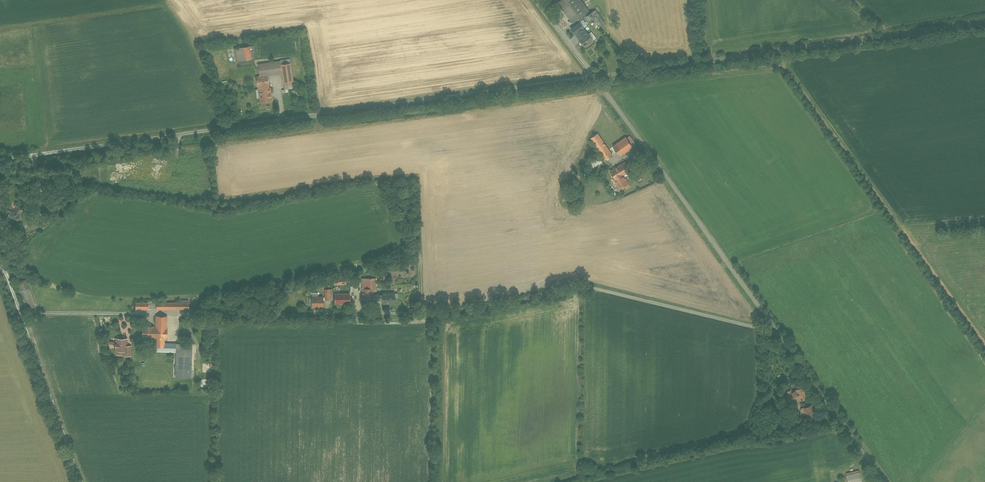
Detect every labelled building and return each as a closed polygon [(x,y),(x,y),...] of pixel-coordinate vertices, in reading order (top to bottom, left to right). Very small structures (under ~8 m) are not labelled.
[(558,4),(573,23),(574,22),(578,20),(589,11),(581,0),(563,0),(558,4)] [(596,28),(604,22),(594,9),(583,17),(586,21),(590,18),(594,22),(592,23),(596,28)] [(579,28),(574,32),(585,47),(597,39),(592,32),(589,34),(578,20),(574,22),(579,28)] [(255,59),(253,46),(235,49),(237,61),(255,59)] [(267,76),(282,73),(281,65),(280,61),(258,64),(260,77),(267,76)] [(291,63),(281,65),(282,73),(283,82),(294,81),(291,63)] [(269,87),(267,76),(260,77),(256,77),(258,89),(269,87)] [(269,87),(258,89),(260,103),(273,101),(270,87),(269,87)] [(598,134),(591,139),(602,156),(600,157),(603,161),(612,155),(598,134)] [(626,139),(614,146),(619,156),(632,149),(626,139)] [(624,163),(609,171),(619,190),(629,185),(624,175),(629,173),(624,163)] [(637,181),(643,179),(641,174),(648,172),(647,168),(634,173),(637,181)] [(17,207),(15,212),(11,211),(9,216),(18,220),(19,216),(18,215),(21,209),(22,209),(23,205),(22,205),(23,203),(22,201),(20,200),(19,201),(18,203),(16,202),(15,206),(17,207)] [(375,278),(362,279),(362,292),(376,292),(375,278)] [(333,289),(325,289),(325,300),(333,300),(333,289)] [(395,293),(383,293),(383,294),(383,300),(383,304),(395,304),(395,293)] [(350,294),(335,294),(335,304),(350,304),(350,294)] [(323,298),(312,298),(312,308),(324,307),(323,298)] [(168,347),(168,316),(158,316),(158,328),(143,328),(143,337),(157,337),(157,347),(168,347)] [(127,337),(115,337),(115,352),(127,352),(127,337)] [(193,343),(177,343),(177,377),(193,378),(193,343)] [(808,396),(803,386),(792,391),(791,389),(787,391),(788,393),(786,394),(790,404),(794,402),(795,404),(800,402),(799,400),(808,396)] [(814,403),(805,407),(812,421),(821,417),(814,403)] [(795,416),(789,417),(791,426),(797,425),(795,416)] [(785,423),(772,426),(774,433),(787,431),(785,423)] [(847,475),(848,481),(856,481),(862,481),(860,472),(847,475)]
